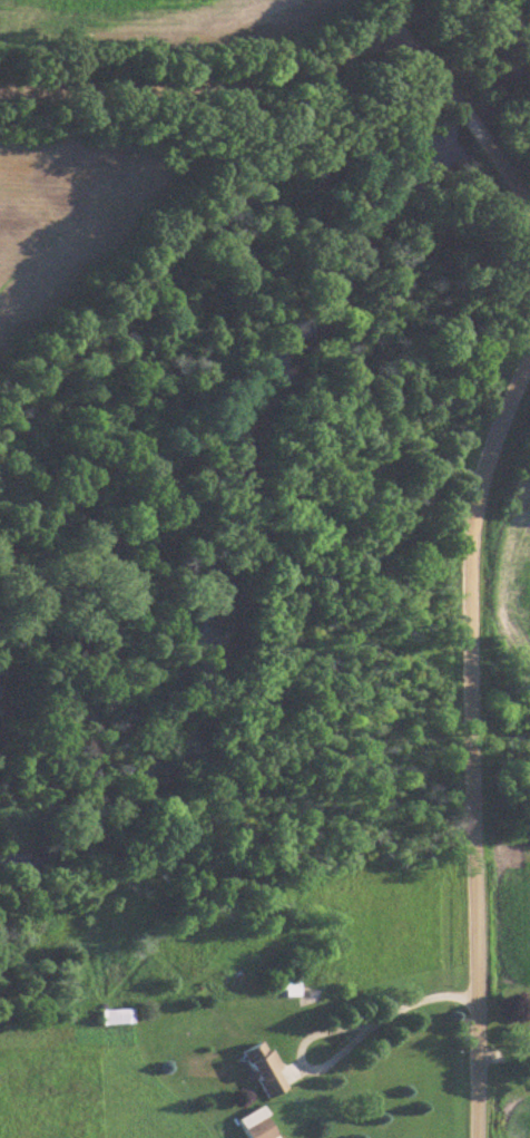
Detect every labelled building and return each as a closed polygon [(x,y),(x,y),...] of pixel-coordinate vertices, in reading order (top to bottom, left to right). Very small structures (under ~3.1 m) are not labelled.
[(276,974),(276,994),(295,994),(295,974),(276,974)] [(126,1022),(126,1007),(93,1007),(93,1022),(126,1022)] [(257,1036),(234,1046),(257,1097),(280,1087),(257,1036)] [(242,1137),(273,1137),(256,1104),(231,1116),(242,1137)]
